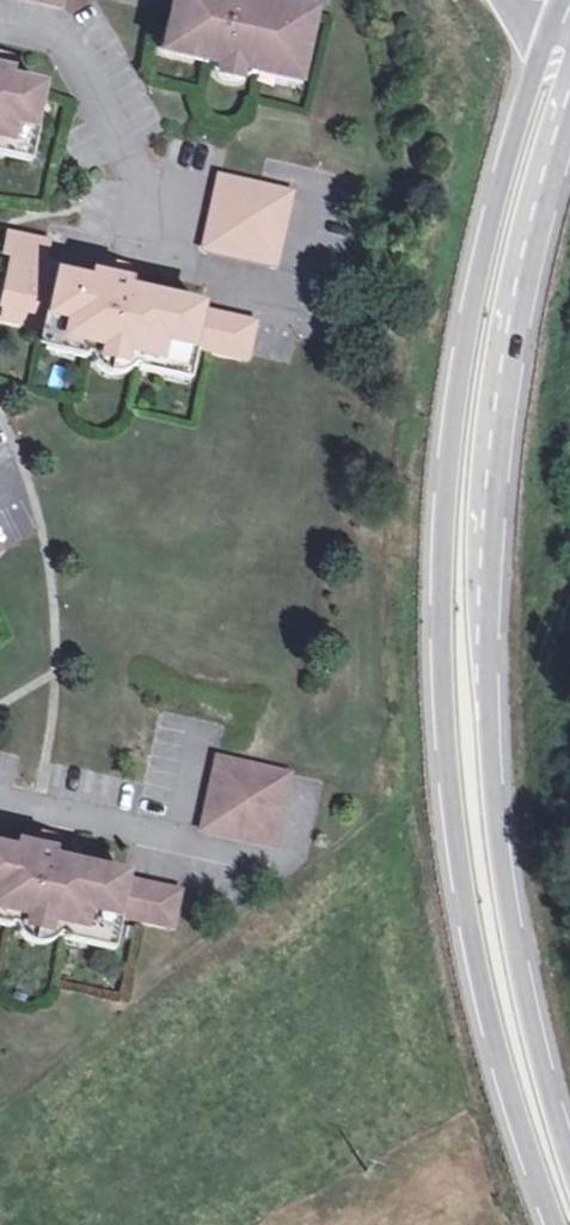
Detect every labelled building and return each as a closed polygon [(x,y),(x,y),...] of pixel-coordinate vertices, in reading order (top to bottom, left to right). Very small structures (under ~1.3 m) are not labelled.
[(205,49),(202,61),(209,62),(211,70),(214,73),(217,76),(221,79),(227,81),(230,81),(236,81),(246,78),(250,75),(253,73),(256,73),(258,62),(297,70),(301,51),(303,52),(312,10),(270,0),(173,0),(168,21),(170,21),(165,40),(205,49)] [(205,49),(165,40),(163,52),(202,61),(205,49)] [(19,146),(23,127),(26,128),(36,86),(5,79),(6,72),(3,71),(6,56),(0,54),(0,142),(19,146)] [(297,70),(258,62),(256,73),(294,82),(297,70)] [(16,158),(19,146),(0,142),(0,154),(16,158)] [(220,179),(203,251),(275,268),(292,196),(220,179)] [(94,265),(90,281),(86,280),(85,288),(51,280),(34,276),(36,266),(40,245),(2,236),(0,244),(0,256),(5,257),(0,279),(0,309),(43,319),(40,331),(39,337),(78,346),(75,358),(81,360),(80,365),(80,371),(81,376),(84,381),(88,387),(93,390),(98,392),(102,393),(109,394),(114,393),(119,391),(124,388),(127,385),(130,381),(132,378),(133,374),(138,375),(141,363),(184,372),(188,354),(191,354),(192,352),(245,364),(246,360),(253,330),(197,317),(198,314),(123,296),(125,289),(119,288),(123,272),(94,265)] [(36,266),(34,276),(51,280),(54,270),(36,266)] [(43,319),(0,309),(0,322),(40,331),(43,319)] [(39,337),(36,349),(75,358),(78,346),(39,337)] [(184,372),(141,363),(138,375),(181,385),(184,372)] [(289,776),(218,760),(204,829),(274,843),(289,776)] [(126,877),(53,861),(55,854),(50,852),(53,837),(25,830),(20,851),(17,851),(15,858),(0,855),(0,916),(15,919),(13,931),(19,932),(20,934),(21,937),(22,939),(24,941),(27,944),(29,945),(31,947),(33,948),(35,948),(37,949),(40,949),(42,949),(44,949),(46,949),(48,949),(51,948),(53,947),(56,946),(57,945),(59,944),(64,939),(68,940),(71,928),(113,936),(116,917),(119,918),(120,915),(174,924),(180,890),(125,880),(126,877)] [(113,936),(71,928),(68,940),(111,948),(113,936)]
